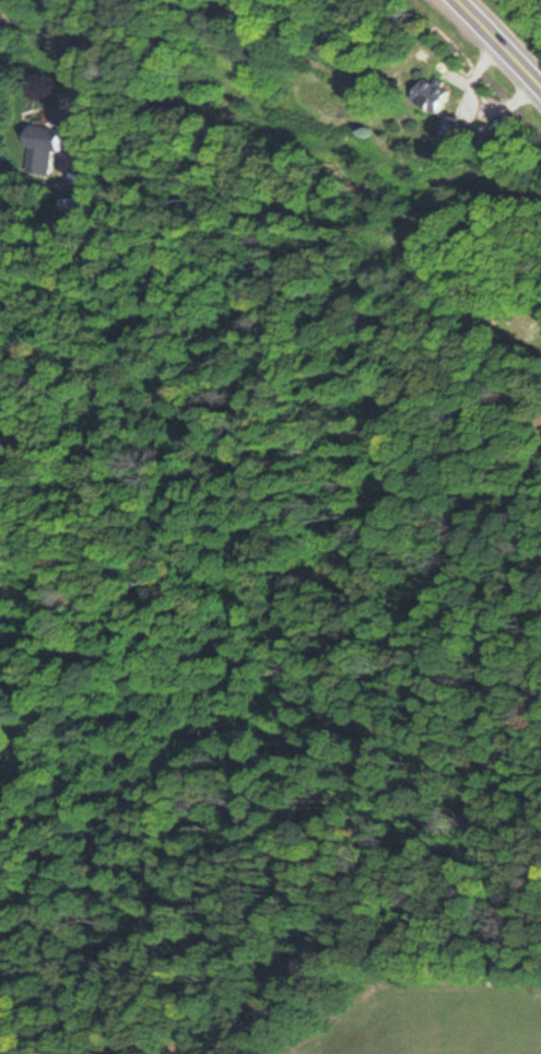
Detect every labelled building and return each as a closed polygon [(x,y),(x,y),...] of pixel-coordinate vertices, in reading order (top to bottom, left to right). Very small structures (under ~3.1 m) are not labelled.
[(430,112),(444,88),(420,74),(406,97),(430,112)] [(436,129),(447,135),(455,120),(444,114),(436,129)] [(66,132),(33,122),(20,165),(40,172),(47,149),(60,153),(66,132)]
